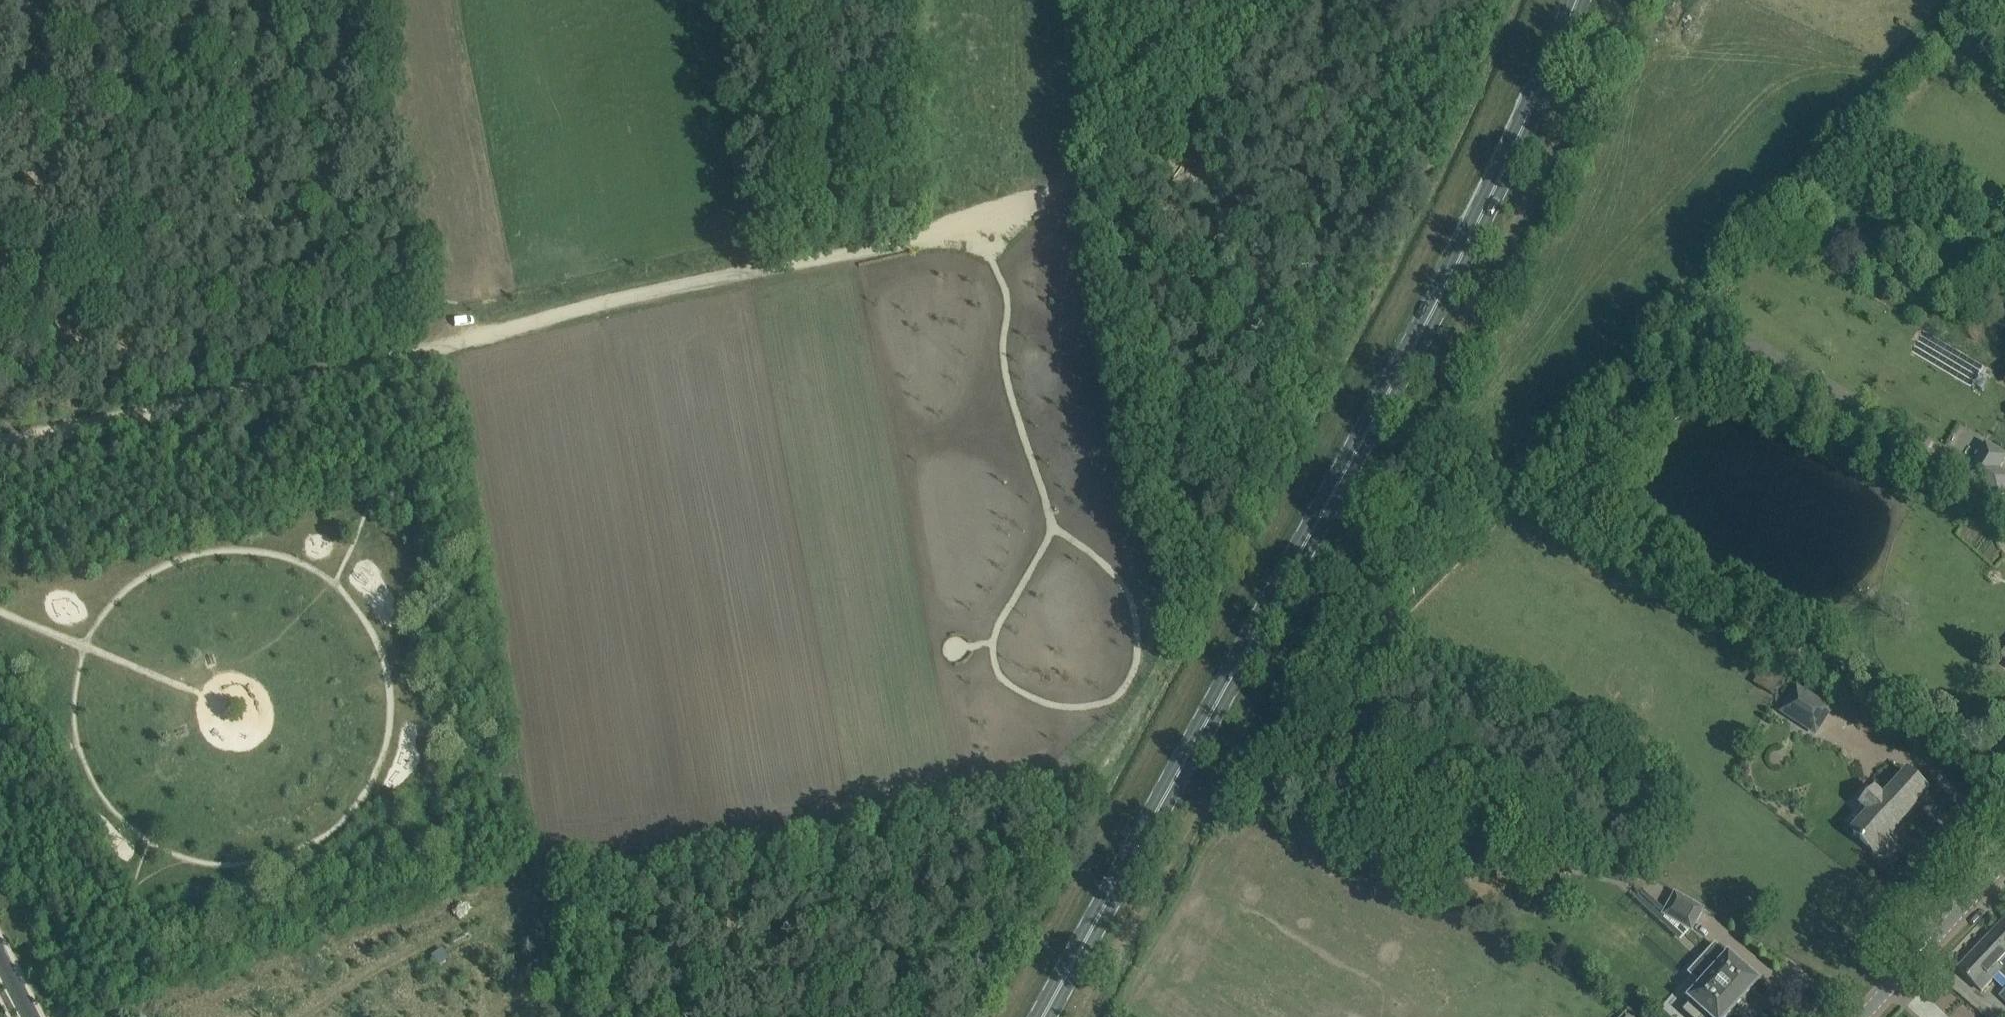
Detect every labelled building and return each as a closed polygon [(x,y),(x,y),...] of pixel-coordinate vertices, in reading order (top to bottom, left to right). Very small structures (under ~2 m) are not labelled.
[(1964,477),(2000,499),(2001,497),(2004,491),(2004,474),(1999,470),(2004,460),(2004,456),(1984,443),(1965,475),(1964,477)] [(1817,736),(1834,710),(1798,687),(1781,713),(1817,736)] [(1853,834),(1876,855),(1879,852),(1881,855),(1888,854),(1894,847),(1894,841),(1892,838),(1894,836),(1888,831),(1915,802),(1917,804),(1928,792),(1909,774),(1886,799),(1876,791),(1861,808),(1870,816),(1853,834)] [(1703,910),(1674,894),(1662,914),(1691,931),(1703,910)] [(1991,936),(2004,950),(2004,922),(1991,936)] [(1991,936),(1959,970),(1982,992),(2000,973),(2004,978),(2004,950),(1991,936)] [(1689,976),(1700,985),(1687,1000),(1690,1003),(1684,1010),(1691,1016),(1731,1016),(1761,984),(1730,956),(1728,958),(1716,947),(1689,976)]
